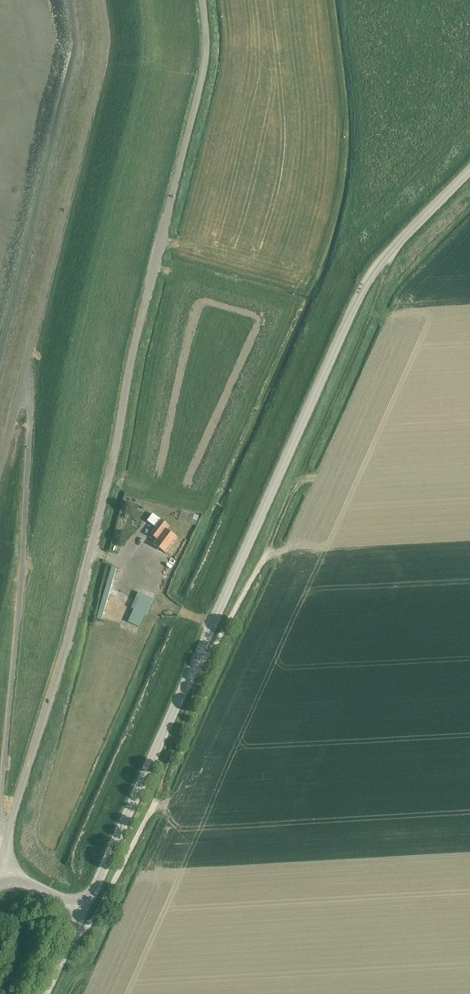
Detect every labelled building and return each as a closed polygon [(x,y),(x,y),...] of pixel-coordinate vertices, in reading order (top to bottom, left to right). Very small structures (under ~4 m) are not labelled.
[(153,514),(148,521),(150,523),(153,525),(156,528),(151,535),(157,540),(154,544),(165,553),(177,538),(166,529),(168,526),(158,518),(155,516),(153,514)] [(166,554),(164,559),(171,563),(174,559),(166,554)] [(111,567),(97,618),(102,619),(117,569),(111,567)] [(131,608),(133,608),(127,621),(139,627),(145,614),(146,615),(153,599),(139,592),(131,608)]
